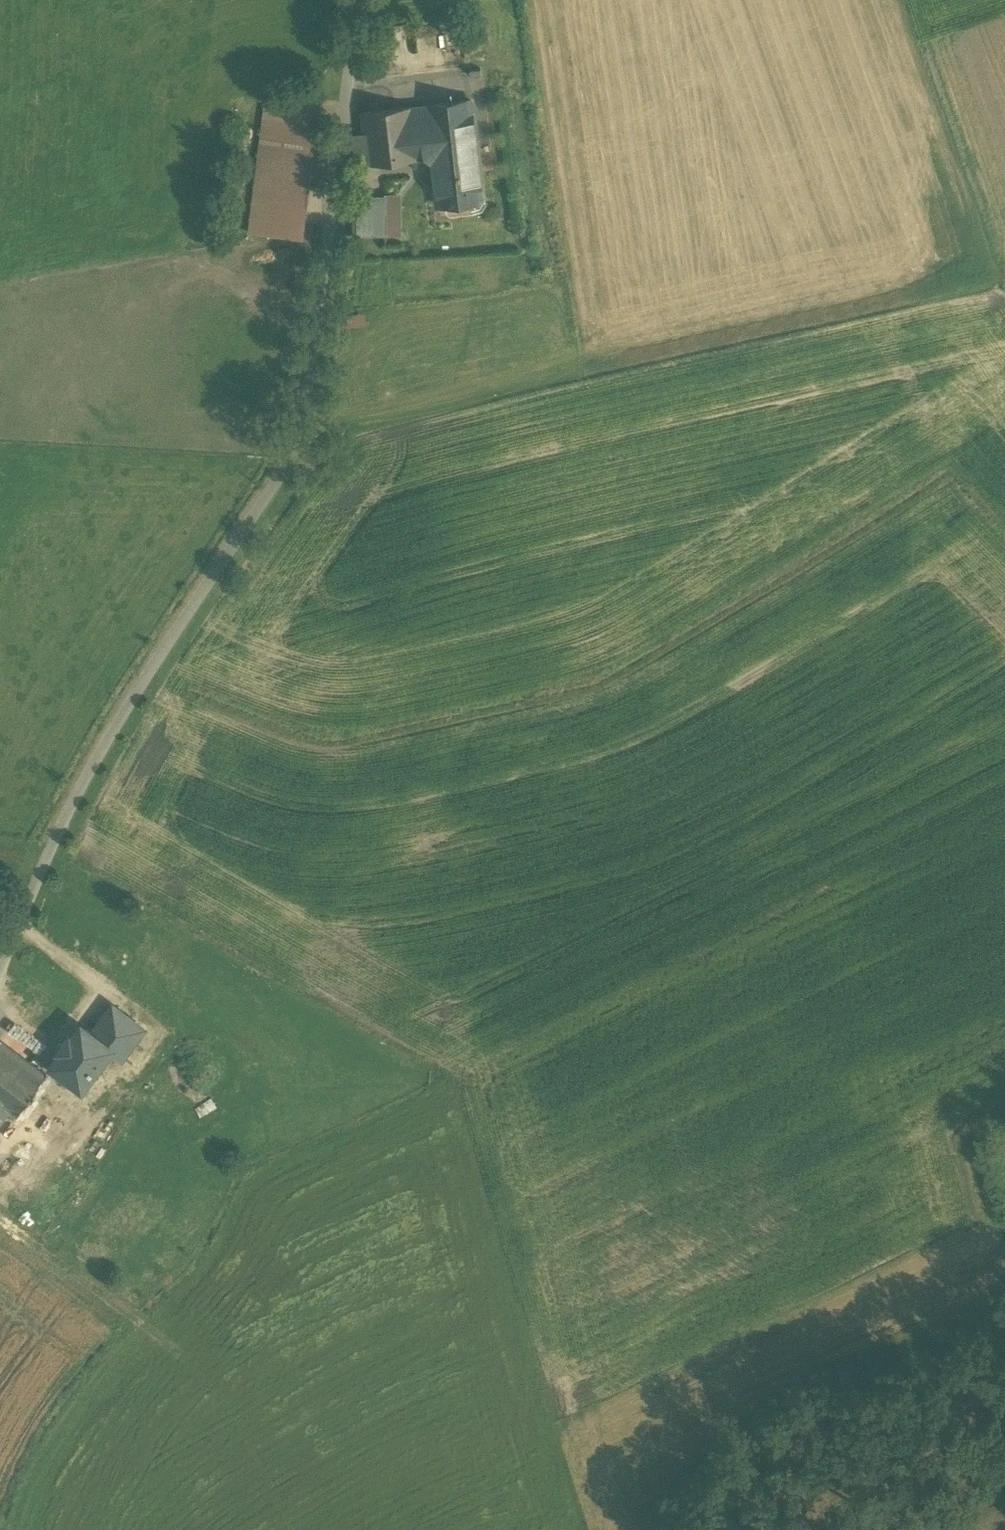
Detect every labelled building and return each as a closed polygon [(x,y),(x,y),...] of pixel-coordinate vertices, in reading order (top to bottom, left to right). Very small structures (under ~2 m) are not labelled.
[(319,101),(268,94),(252,218),(303,225),(319,101)] [(431,143),(475,138),(471,99),(365,112),(370,161),(416,156),(415,148),(429,147),(429,143),(431,143)] [(475,138),(431,143),(436,191),(481,186),(475,138)] [(362,232),(404,233),(405,193),(362,192),(362,232)] [(6,1021),(0,1029),(0,1117),(15,1096),(68,1134),(100,1089),(6,1021)]
